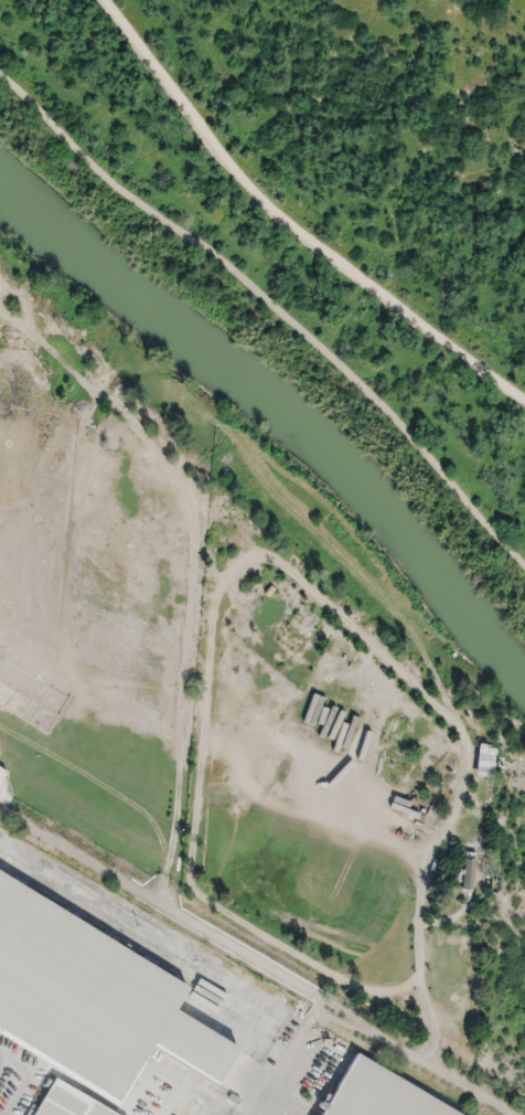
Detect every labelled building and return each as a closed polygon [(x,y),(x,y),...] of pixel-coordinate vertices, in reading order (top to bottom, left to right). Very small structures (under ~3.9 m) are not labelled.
[(108,1111),(112,1104),(128,1114),(148,1042),(222,1086),(236,1037),(178,1003),(184,980),(168,976),(0,877),(0,1033),(60,1069),(33,1114),(121,1114),(108,1111)] [(351,1053),(319,1114),(470,1114),(351,1053)]
